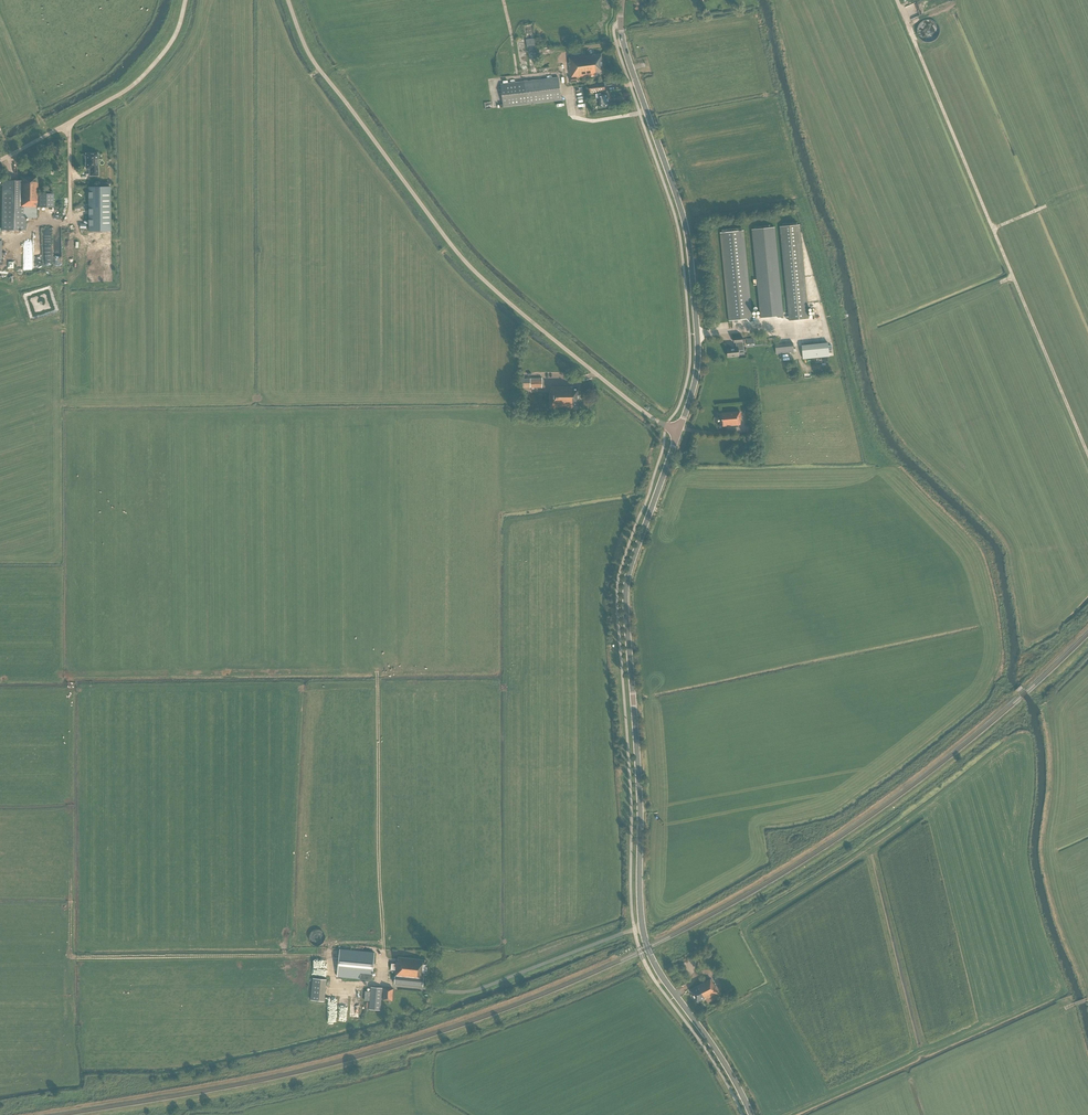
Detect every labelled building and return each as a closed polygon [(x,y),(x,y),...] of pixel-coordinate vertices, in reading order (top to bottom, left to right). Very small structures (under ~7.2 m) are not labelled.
[(576,78),(604,75),(601,54),(569,58),(570,63),(569,63),(571,79),(571,82),(577,82),(576,78)] [(558,77),(524,82),(501,84),(503,107),(561,100),(558,77)] [(604,83),(589,85),(590,93),(605,91),(604,83)] [(596,99),(599,99),(600,107),(609,106),(607,94),(599,95),(599,94),(596,94),(596,99)] [(98,176),(98,168),(98,153),(85,153),(86,169),(89,168),(90,176),(98,176)] [(37,207),(38,176),(21,176),(21,182),(3,181),(3,189),(2,230),(25,231),(25,217),(33,217),(33,207),(37,207)] [(110,187),(88,187),(89,231),(111,231),(110,187)] [(53,207),(54,194),(39,194),(39,207),(53,207)] [(809,319),(799,225),(780,227),(789,321),(809,319)] [(780,283),(774,228),(752,230),(761,318),(768,317),(774,316),(777,318),(779,317),(781,318),(783,318),(783,316),(780,283)] [(743,231),(721,233),(729,321),(747,319),(750,323),(753,322),(753,318),(752,318),(743,231)] [(3,237),(6,244),(12,241),(9,234),(3,237)] [(738,350),(743,350),(742,337),(732,338),(734,338),(734,343),(736,343),(736,348),(727,349),(728,358),(739,356),(738,350)] [(793,343),(775,345),(776,354),(794,352),(793,343)] [(829,357),(828,343),(801,345),(803,359),(829,357)] [(542,388),(542,378),(539,378),(539,379),(519,379),(519,387),(531,388),(542,388)] [(573,407),(573,406),(574,406),(574,409),(575,410),(578,410),(579,409),(579,406),(579,387),(573,387),(571,387),(551,387),(551,392),(550,392),(550,407),(573,407)] [(722,414),(717,414),(718,426),(723,426),(740,425),(740,420),(741,420),(740,412),(722,413),(722,414)] [(372,980),(375,952),(341,948),(337,976),(372,980)] [(426,975),(427,962),(425,962),(425,960),(398,958),(397,963),(396,963),(396,965),(391,964),(391,971),(395,971),(394,985),(423,987),(424,975),(426,975)] [(327,980),(313,978),(311,1000),(324,1002),(327,980)] [(708,998),(717,993),(715,989),(716,988),(711,979),(710,979),(690,990),(697,1002),(705,998),(705,999),(708,997),(708,998)] [(380,1010),(382,988),(371,987),(371,992),(365,991),(364,1001),(370,1001),(369,1009),(380,1010)] [(392,1001),(393,989),(384,988),(383,1000),(389,1000),(388,1004),(391,1004),(391,1001),(392,1001)] [(358,1022),(357,992),(350,992),(350,1022),(358,1022)] [(337,1024),(345,1025),(346,1017),(338,1016),(337,1024)]
